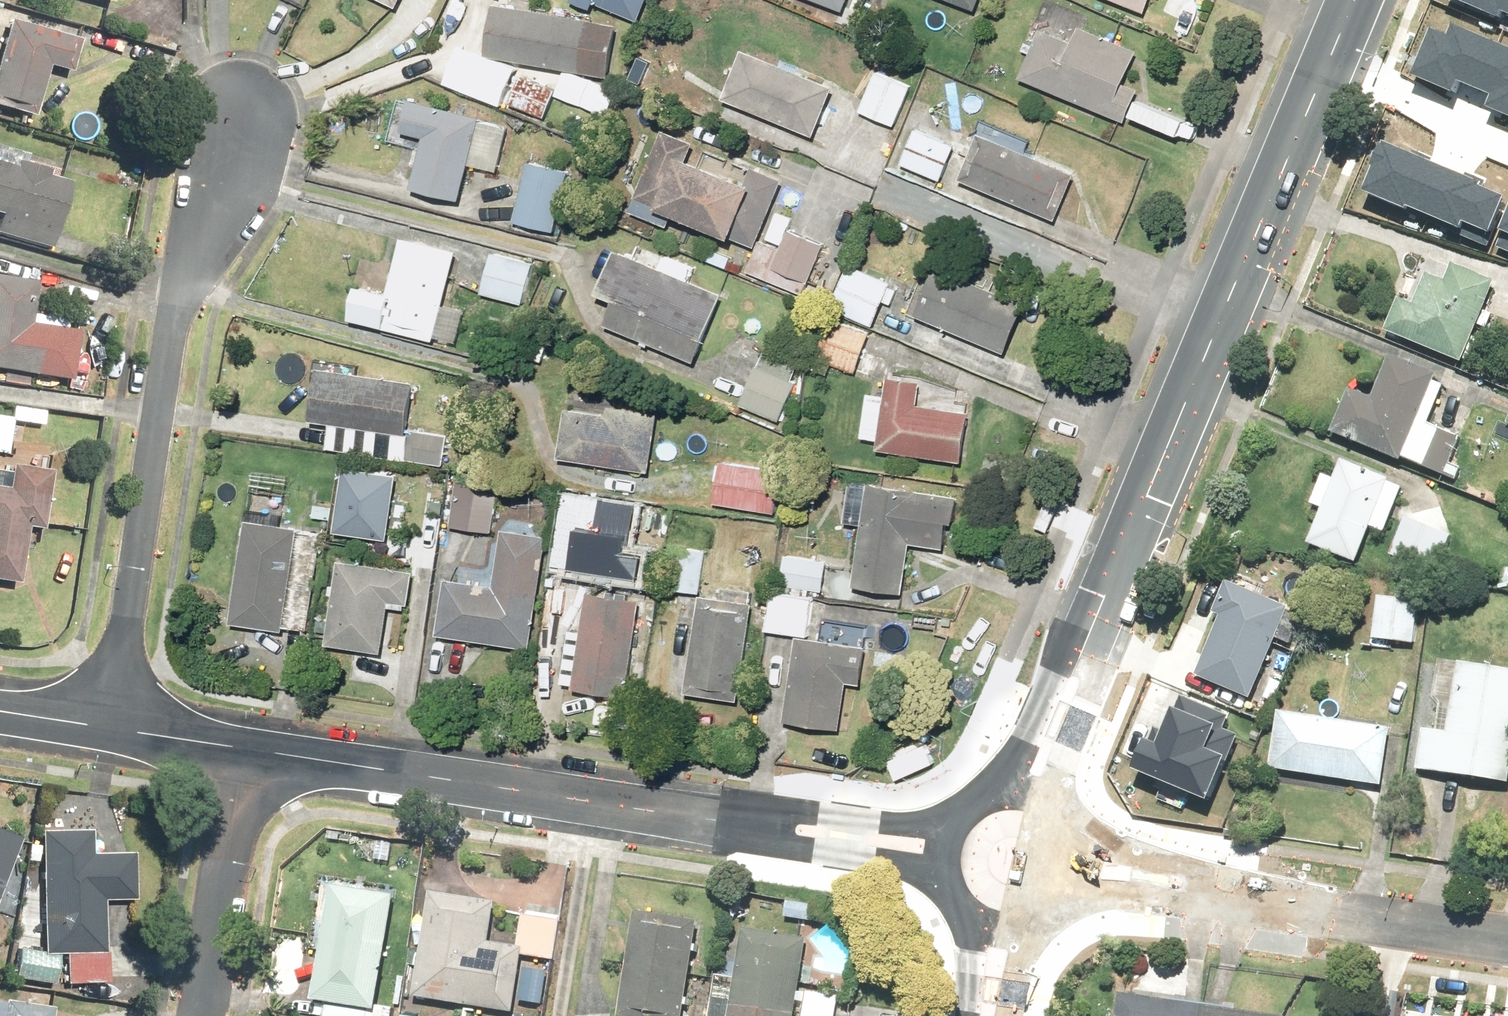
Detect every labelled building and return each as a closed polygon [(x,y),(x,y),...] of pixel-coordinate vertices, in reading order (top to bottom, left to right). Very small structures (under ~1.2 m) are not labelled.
[(639,18),(647,0),(597,0),(639,18)] [(1143,9),(1147,0),(1121,0),(1143,9)] [(1507,15),(1507,0),(1457,0),(1505,21),(1507,15)] [(614,23),(488,2),(479,52),(605,73),(614,23)] [(1,18),(0,21),(0,108),(23,115),(38,62),(62,69),(71,38),(1,18)] [(1037,29),(1017,76),(1124,118),(1136,87),(1119,80),(1132,47),(1071,24),(1065,40),(1037,29)] [(1416,89),(1452,104),(1458,90),(1502,109),(1496,123),(1507,128),(1507,64),(1456,43),(1451,55),(1433,48),(1416,89)] [(736,49),(719,101),(808,131),(826,79),(736,49)] [(905,80),(871,66),(854,110),(888,124),(905,80)] [(515,69),(503,97),(545,115),(557,87),(515,69)] [(453,196),(462,163),(493,171),(504,129),(473,121),(474,118),(405,100),(397,131),(421,137),(408,185),(453,196)] [(911,122),(895,157),(941,179),(957,144),(911,122)] [(697,143),(658,127),(623,210),(666,229),(672,216),(744,246),(777,170),(751,159),(742,179),(691,157),(697,143)] [(974,130),(955,173),(1049,214),(1068,171),(974,130)] [(520,144),(505,140),(495,173),(510,178),(520,144)] [(50,246),(67,178),(41,172),(42,167),(17,160),(16,165),(9,164),(12,150),(0,147),(0,233),(50,246)] [(568,171),(526,160),(509,220),(551,231),(568,171)] [(1388,171),(1372,207),(1478,254),(1494,219),(1388,171)] [(753,237),(740,267),(800,293),(822,241),(782,224),(773,246),(753,237)] [(428,340),(450,247),(398,235),(384,292),(351,284),(342,319),(428,340)] [(663,252),(657,268),(609,249),(591,294),(609,301),(600,322),(691,359),(718,293),(684,279),(691,263),(663,252)] [(526,260),(486,250),(476,288),(516,298),(526,260)] [(888,277),(847,260),(830,302),(871,319),(888,277)] [(1464,362),(1497,280),(1452,262),(1446,277),(1430,271),(1417,303),(1401,297),(1387,332),(1464,362)] [(927,266),(907,312),(1006,353),(1025,308),(927,266)] [(27,279),(0,276),(0,368),(63,375),(69,326),(22,321),(27,279)] [(864,330),(825,315),(809,356),(848,371),(864,330)] [(1448,384),(1439,381),(1442,373),(1392,353),(1374,397),(1353,389),(1336,431),(1358,440),(1357,442),(1449,476),(1466,433),(1434,421),(1448,384)] [(795,373),(756,357),(737,404),(776,420),(795,373)] [(412,381),(315,366),(307,419),(324,421),(404,433),(405,427),(412,381)] [(914,401),(917,382),(883,377),(881,394),(873,439),(872,447),(959,461),(967,410),(914,401)] [(873,439),(881,394),(864,391),(860,418),(857,436),(873,439)] [(602,409),(559,405),(554,458),(645,467),(651,403),(603,398),(602,409)] [(0,411),(0,451),(4,422),(16,423),(19,405),(2,403),(1,411),(0,411)] [(404,433),(324,421),(321,448),(440,461),(443,431),(405,427),(404,433)] [(715,459),(710,502),(771,510),(776,467),(715,459)] [(1312,503),(1325,508),(1310,543),(1358,563),(1374,525),(1388,531),(1407,485),(1345,459),(1338,477),(1325,471),(1312,503)] [(10,580),(17,524),(34,526),(41,472),(0,467),(0,579),(10,580)] [(331,518),(330,531),(383,536),(388,474),(335,470),(333,502),(310,500),(309,516),(331,518)] [(493,476),(452,471),(446,524),(486,529),(493,476)] [(841,519),(856,520),(851,585),(902,588),(905,544),(954,547),(958,491),(843,483),(841,519)] [(488,582),(439,576),(432,633),(528,646),(545,522),(497,515),(488,582)] [(318,528),(242,516),(227,620),(303,632),(318,528)] [(592,537),(554,534),(551,572),(589,575),(592,537)] [(695,590),(700,544),(684,542),(679,588),(695,590)] [(780,553),(776,583),(819,588),(823,558),(780,553)] [(409,569),(332,558),(321,642),(379,650),(386,606),(404,609),(409,569)] [(1212,613),(1222,617),(1198,675),(1255,698),(1295,603),(1228,576),(1212,613)] [(716,597),(693,595),(682,695),(738,701),(750,588),(717,584),(716,597)] [(636,593),(583,587),(578,629),(564,627),(558,687),(625,694),(636,593)] [(761,634),(789,637),(782,721),(852,726),(859,637),(804,632),(807,592),(765,588),(761,634)] [(1420,593),(1379,590),(1377,637),(1418,639),(1420,593)] [(1463,657),(1456,701),(1443,699),(1439,727),(1426,725),(1420,766),(1507,780),(1507,665),(1463,657)] [(1226,715),(1183,698),(1164,743),(1152,738),(1139,771),(1214,801),(1241,734),(1222,727),(1226,715)] [(1397,725),(1282,709),(1274,769),(1389,784),(1397,725)] [(89,831),(41,832),(42,953),(42,958),(59,958),(66,958),(105,958),(105,905),(137,905),(137,853),(89,854),(89,831)] [(0,832),(0,902),(21,839),(0,832)] [(319,1006),(329,1007),(327,1015),(396,1015),(397,1010),(385,1009),(388,986),(407,988),(410,962),(389,959),(399,886),(325,876),(317,935),(329,937),(319,1006)] [(498,903),(433,894),(418,1001),(517,1015),(525,960),(558,964),(564,923),(525,918),(521,947),(492,943),(498,903)] [(824,907),(790,903),(788,923),(822,926),(824,907)] [(640,914),(626,1015),(692,1015),(705,923),(640,914)] [(815,957),(813,975),(850,979),(853,950),(832,926),(814,942),(828,958),(815,957)] [(717,978),(712,1015),(840,1015),(842,997),(806,993),(813,943),(746,935),(740,981),(717,978)] [(42,958),(42,953),(18,953),(18,985),(59,985),(59,958),(42,958)] [(107,958),(66,958),(66,983),(107,984),(107,958)] [(550,974),(526,972),(523,1007),(547,1009),(550,974)] [(1114,1015),(1285,1015),(1286,1014),(1116,995),(1114,1015)] [(49,1011),(0,1005),(0,1015),(49,1015),(49,1011)]
